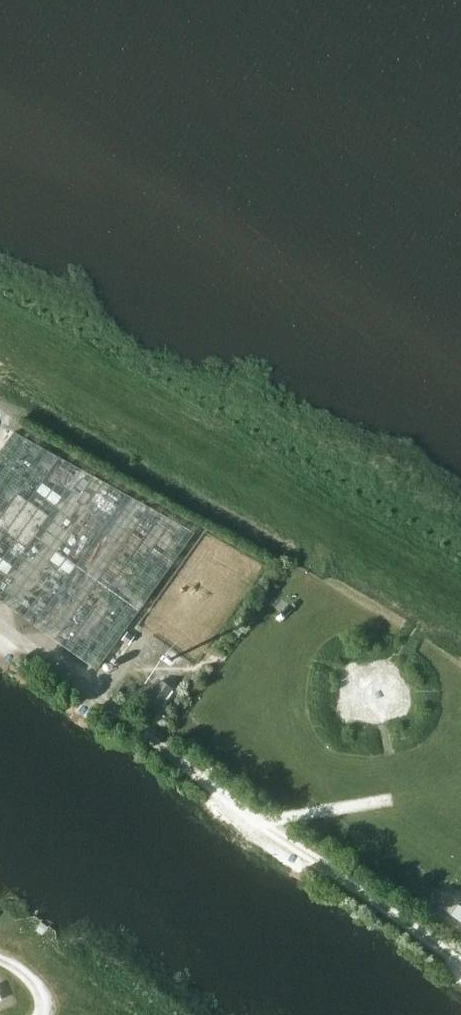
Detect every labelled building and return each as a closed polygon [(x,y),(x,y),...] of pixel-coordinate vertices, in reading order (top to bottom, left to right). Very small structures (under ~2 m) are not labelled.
[(97,669),(196,529),(66,461),(14,432),(0,451),(0,600),(97,669)] [(158,708),(172,688),(161,680),(147,700),(158,708)]
